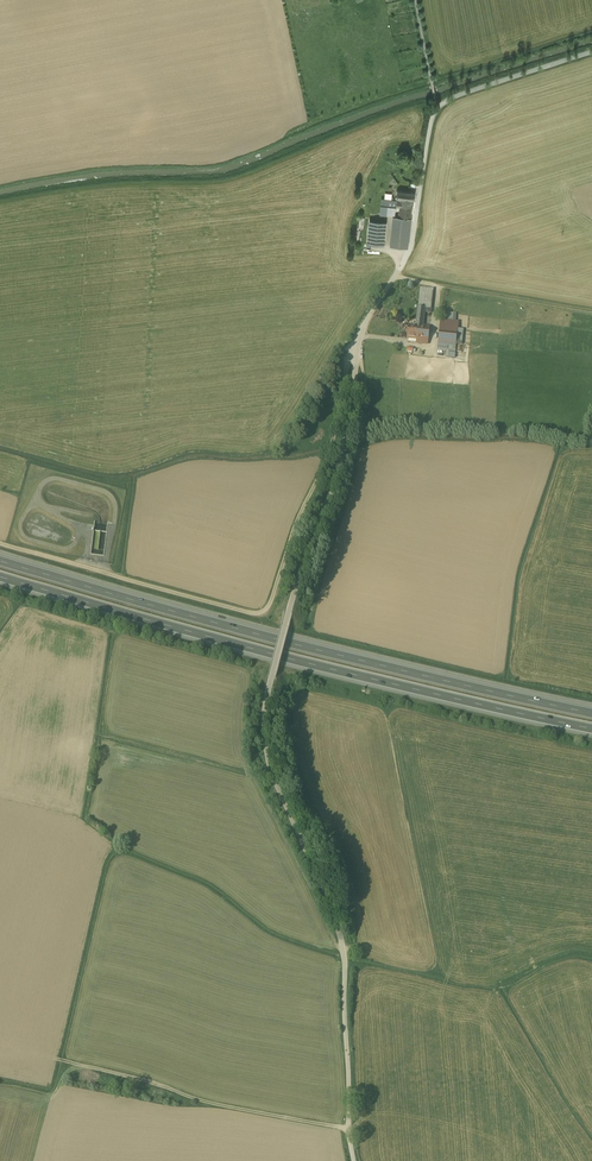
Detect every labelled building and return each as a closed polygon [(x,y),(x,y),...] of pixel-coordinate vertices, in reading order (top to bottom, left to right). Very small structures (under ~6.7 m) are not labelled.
[(416,192),(398,190),(397,197),(401,198),(400,201),(399,211),(398,217),(410,219),(412,199),(415,199),(416,192)] [(400,201),(381,199),(379,216),(386,216),(388,206),(397,208),(397,210),(399,211),(400,201)] [(398,217),(394,217),(391,245),(407,247),(410,219),(398,217)] [(387,220),(370,218),(367,242),(384,244),(387,220)] [(432,290),(421,289),(419,303),(431,304),(432,290)] [(416,327),(422,328),(425,309),(418,308),(416,327)] [(458,324),(440,322),(440,328),(457,330),(458,324)] [(422,328),(416,327),(408,326),(407,339),(418,340),(418,344),(422,345),(422,341),(428,342),(430,329),(422,328)] [(457,334),(439,332),(438,342),(456,344),(457,334)] [(456,344),(438,342),(437,350),(455,352),(456,344)] [(437,350),(450,351),(449,359),(455,359),(455,352),(437,350)] [(94,530),(94,546),(99,546),(99,540),(105,541),(105,530),(94,530)]
